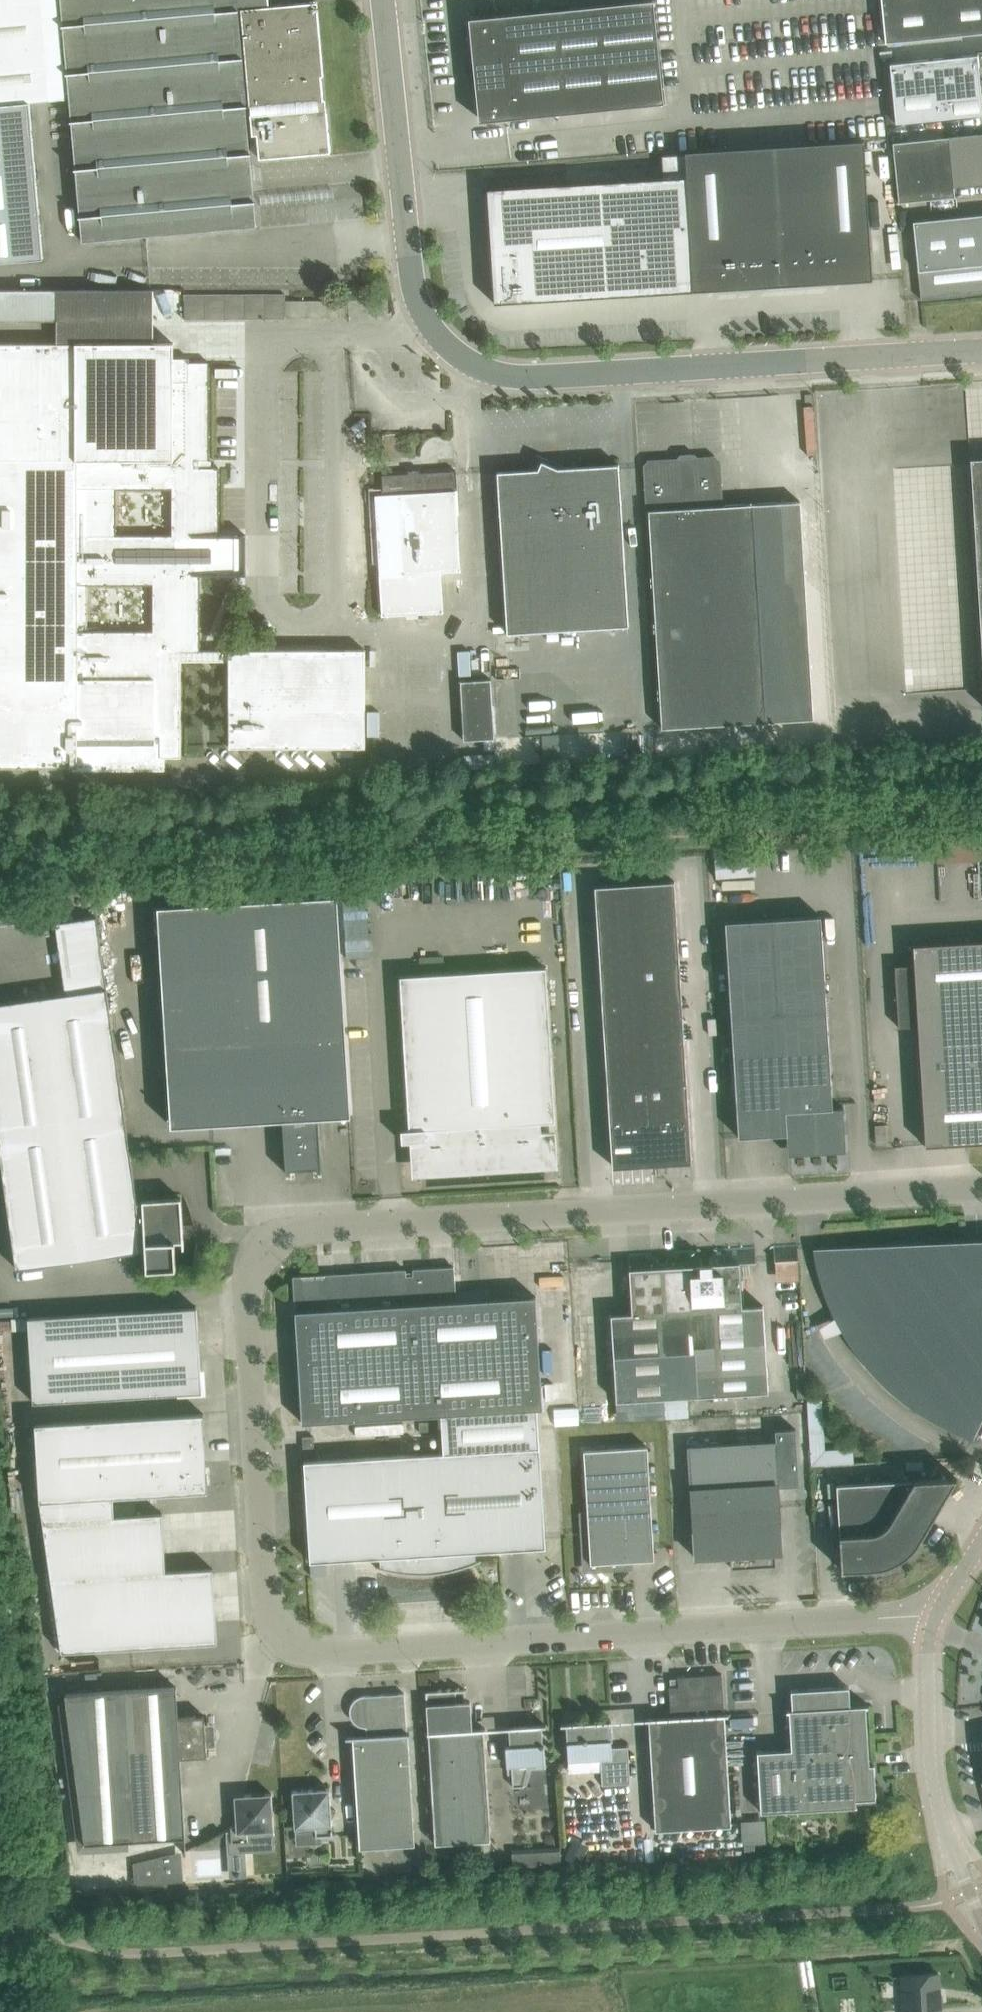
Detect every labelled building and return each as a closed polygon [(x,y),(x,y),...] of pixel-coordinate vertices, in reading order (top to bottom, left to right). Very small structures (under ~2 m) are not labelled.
[(43,257),(29,100),(70,97),(82,241),(256,226),(246,106),(250,106),(251,113),(250,113),(252,135),(257,134),(259,158),(330,152),(326,107),(323,107),(322,99),(323,99),(318,46),(316,46),(313,12),(306,13),(305,2),(267,6),(266,0),(0,0),(0,261),(43,257)] [(663,101),(653,0),(639,0),(473,17),(483,120),(663,101)] [(981,33),(981,0),(914,0),(882,3),(885,42),(981,33)] [(977,50),(977,54),(890,63),(896,123),(981,114),(981,97),(979,67),(981,67),(981,50),(977,50)] [(953,187),(981,184),(981,134),(892,143),(898,203),(954,197),(953,187)] [(663,178),(487,189),(488,192),(491,192),(498,299),(494,299),(494,303),(697,291),(696,286),(869,276),(869,280),(872,280),(872,279),(873,279),(864,140),(685,152),(685,153),(662,155),(663,178)] [(913,221),(921,300),(981,293),(981,214),(913,221)] [(153,343),(153,289),(0,290),(0,320),(56,319),(56,343),(0,343),(0,767),(78,767),(78,738),(160,738),(160,757),(181,757),(180,661),(229,661),(229,747),(365,747),(365,650),(200,650),(200,555),(219,555),(219,468),(209,468),(209,362),(188,362),(188,371),(182,372),(182,381),(173,381),(173,343),(153,343)] [(283,315),(283,291),(185,294),(185,318),(283,315)] [(649,462),(646,466),(662,728),(813,719),(800,501),(720,506),(718,462),(714,458),(649,462)] [(971,459),(981,652),(981,458),(971,459)] [(457,510),(456,490),(454,471),(428,472),(421,460),(405,470),(405,473),(382,475),(384,495),(395,494),(400,573),(380,575),(383,615),(443,611),(441,572),(460,571),(457,526),(457,510)] [(619,464),(557,468),(541,461),(538,469),(497,471),(507,633),(629,626),(619,464)] [(491,679),(460,681),(464,740),(494,738),(491,679)] [(692,1160),(675,881),(595,886),(612,1165),(692,1160)] [(341,1116),(350,1115),(351,1115),(337,895),(158,906),(171,1126),(240,1122),(239,1116),(282,1114),(286,1173),(291,1173),(291,1169),(313,1168),(317,1168),(317,1171),(322,1171),(318,1112),(341,1110),(341,1116)] [(833,1107),(826,992),(821,915),(725,921),(738,1137),(787,1134),(787,1143),(790,1142),(790,1150),(843,1147),(842,1134),(844,1134),(844,1132),(842,1132),(841,1123),(843,1123),(843,1121),(842,1121),(841,1118),(844,1118),(843,1107),(833,1107)] [(176,1268),(174,1242),(182,1241),(182,1246),(184,1246),(181,1197),(142,1200),(142,1201),(137,1201),(96,917),(56,923),(66,994),(0,1004),(0,1149),(17,1268),(145,1250),(147,1270),(176,1268)] [(913,944),(914,965),(895,966),(898,1027),(918,1026),(925,1145),(981,1142),(981,940),(913,944)] [(546,967),(400,976),(410,1129),(401,1129),(402,1141),(411,1141),(411,1149),(423,1149),(424,1164),(545,1157),(544,1132),(541,1132),(541,1122),(555,1121),(546,967)] [(976,1438),(975,1441),(981,1428),(981,1234),(811,1245),(812,1246),(814,1246),(819,1263),(828,1291),(841,1317),(856,1342),(874,1365),(894,1386),(917,1405),(941,1421),(967,1434),(976,1438)] [(775,1260),(799,1259),(798,1245),(774,1246),(775,1260)] [(692,1396),(769,1392),(763,1305),(742,1306),(740,1263),(756,1261),(755,1248),(716,1250),(710,1256),(710,1264),(702,1264),(701,1257),(695,1251),(684,1252),(692,1396)] [(616,1401),(692,1396),(684,1252),(672,1253),(667,1259),(667,1266),(659,1267),(658,1259),(652,1254),(629,1255),(632,1313),(611,1314),(616,1401)] [(315,1281),(293,1282),(295,1304),(296,1304),(297,1310),(295,1310),(302,1423),(442,1414),(537,1408),(543,1408),(536,1296),(456,1301),(454,1266),(413,1269),(413,1275),(406,1276),(406,1269),(333,1274),(333,1279),(329,1283),(320,1284),(315,1281)] [(197,1307),(178,1308),(28,1317),(33,1402),(202,1392),(197,1307)] [(822,1401),(808,1402),(811,1465),(852,1463),(851,1448),(825,1449),(822,1401)] [(444,1453),(304,1461),(306,1494),(308,1528),(310,1561),(380,1557),(381,1567),(376,1566),(376,1567),(389,1571),(416,1574),(442,1572),(468,1566),(468,1565),(466,1565),(465,1552),(546,1547),(540,1447),(537,1408),(442,1414),(444,1453)] [(207,1490),(208,1490),(203,1413),(202,1413),(182,1414),(36,1423),(40,1500),(62,1651),(217,1642),(213,1568),(166,1571),(162,1513),(114,1516),(113,1496),(207,1490)] [(776,1441),(687,1446),(690,1490),(778,1485),(778,1487),(799,1485),(795,1429),(775,1430),(776,1441)] [(303,1436),(303,1447),(314,1447),(314,1436),(303,1436)] [(654,1559),(653,1539),(647,1446),(584,1450),(588,1515),(583,1516),(586,1568),(628,1565),(628,1561),(654,1559)] [(957,1477),(837,1484),(842,1569),(872,1568),(872,1562),(877,1561),(882,1560),(883,1563),(884,1563),(883,1560),(888,1558),(893,1556),(895,1559),(895,1558),(894,1555),(899,1553),(903,1550),(905,1552),(906,1551),(904,1549),(908,1545),(911,1541),(914,1543),(912,1541),(915,1536),(918,1531),(925,1530),(957,1477)] [(778,1485),(690,1490),(694,1556),(739,1553),(740,1568),(754,1567),(776,1565),(773,1507),(780,1507),(778,1487),(778,1485)] [(671,1717),(648,1718),(656,1830),(731,1826),(725,1715),(731,1715),(731,1713),(725,1714),(722,1674),(676,1677),(676,1678),(678,1678),(679,1686),(670,1686),(670,1684),(669,1684),(671,1717)] [(176,1686),(65,1693),(85,1843),(186,1837),(180,1751),(207,1749),(205,1715),(178,1716),(176,1686)] [(791,1749),(868,1744),(866,1707),(870,1706),(870,1705),(851,1706),(849,1686),(791,1690),(792,1709),(787,1710),(787,1711),(789,1711),(791,1749)] [(429,1732),(424,1732),(424,1734),(429,1733),(436,1843),(491,1840),(484,1730),(486,1730),(486,1728),(472,1729),(471,1701),(464,1702),(463,1691),(467,1690),(467,1689),(426,1692),(429,1732)] [(363,1726),(365,1726),(367,1726),(367,1735),(350,1736),(350,1738),(353,1738),(360,1848),(415,1844),(408,1734),(410,1734),(410,1733),(407,1733),(405,1693),(365,1695),(363,1696),(360,1696),(358,1697),(356,1699),(354,1701),(352,1703),(351,1706),(350,1708),(350,1711),(350,1714),(351,1716),(352,1719),(354,1721),(356,1723),(358,1724),(360,1725),(363,1726)] [(955,1707),(956,1743),(974,1743),(974,1732),(981,1732),(981,1706),(955,1707)] [(569,1773),(601,1771),(602,1783),(600,1783),(600,1785),(630,1783),(628,1746),(611,1747),(611,1740),(613,1740),(611,1721),(566,1723),(569,1773)] [(510,1745),(506,1745),(507,1766),(511,1766),(513,1786),(526,1785),(526,1784),(523,1784),(529,1764),(545,1763),(545,1769),(546,1769),(544,1743),(543,1743),(542,1726),(546,1726),(546,1724),(509,1727),(510,1745)] [(876,1805),(875,1774),(874,1764),(870,1764),(868,1744),(791,1749),(757,1751),(761,1812),(876,1805)] [(331,1808),(330,1793),(313,1794),(313,1789),(292,1791),(295,1828),(315,1827),(316,1836),(333,1835),(332,1819),(336,1810),(331,1808)] [(236,1803),(235,1803),(236,1825),(231,1826),(232,1842),(248,1841),(248,1832),(274,1830),(272,1793),(245,1795),(245,1797),(236,1803)] [(738,1818),(738,1843),(765,1843),(765,1818),(738,1818)] [(901,1975),(903,2011),(941,2011),(939,1973),(901,1975)]
